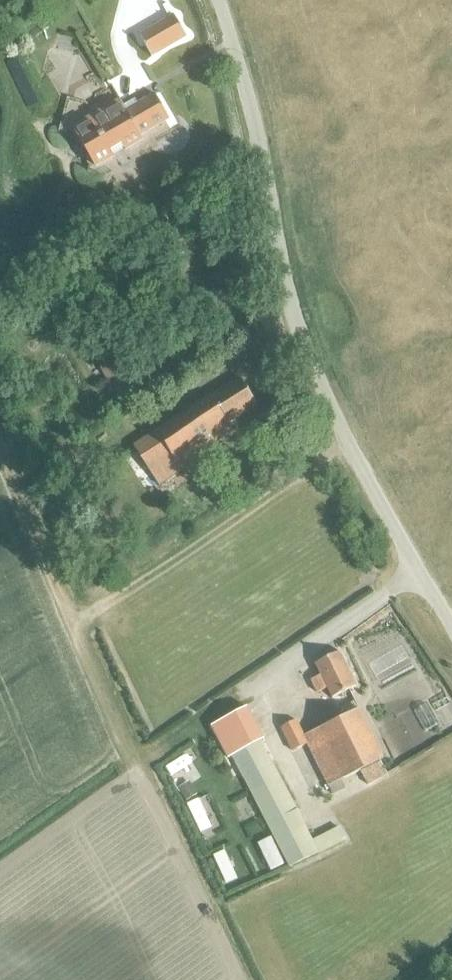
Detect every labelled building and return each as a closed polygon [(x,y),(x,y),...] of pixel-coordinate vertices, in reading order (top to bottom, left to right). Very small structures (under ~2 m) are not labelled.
[(140,36),(152,57),(186,37),(174,16),(140,36)] [(114,156),(113,155),(124,148),(125,150),(143,139),(141,135),(169,119),(155,95),(138,105),(135,99),(124,106),(120,100),(73,127),(96,167),(114,156)] [(90,347),(107,382),(128,372),(111,337),(90,347)] [(271,360),(260,366),(266,377),(277,371),(271,360)] [(134,447),(158,485),(204,455),(200,448),(212,441),(214,444),(234,431),(228,423),(257,405),(240,379),(134,447)] [(312,681),(318,694),(328,689),(332,699),(357,687),(340,652),(316,664),(321,676),(312,681)] [(308,744),(333,795),(346,788),(342,780),(361,771),(368,786),(388,776),(380,761),(384,760),(355,701),(344,707),(348,715),(304,737),(296,721),(281,728),(293,752),(308,744)] [(212,727),(229,759),(234,757),(290,867),(319,853),(346,841),(339,827),(312,841),(261,743),(265,741),(248,708),(212,727)] [(196,760),(190,751),(164,767),(170,777),(196,760)] [(189,783),(179,789),(187,801),(197,795),(189,783)] [(211,827),(197,798),(186,804),(200,832),(211,827)] [(284,864),(269,836),(257,842),(271,870),(284,864)] [(237,879),(224,849),(212,855),(225,884),(237,879)]
